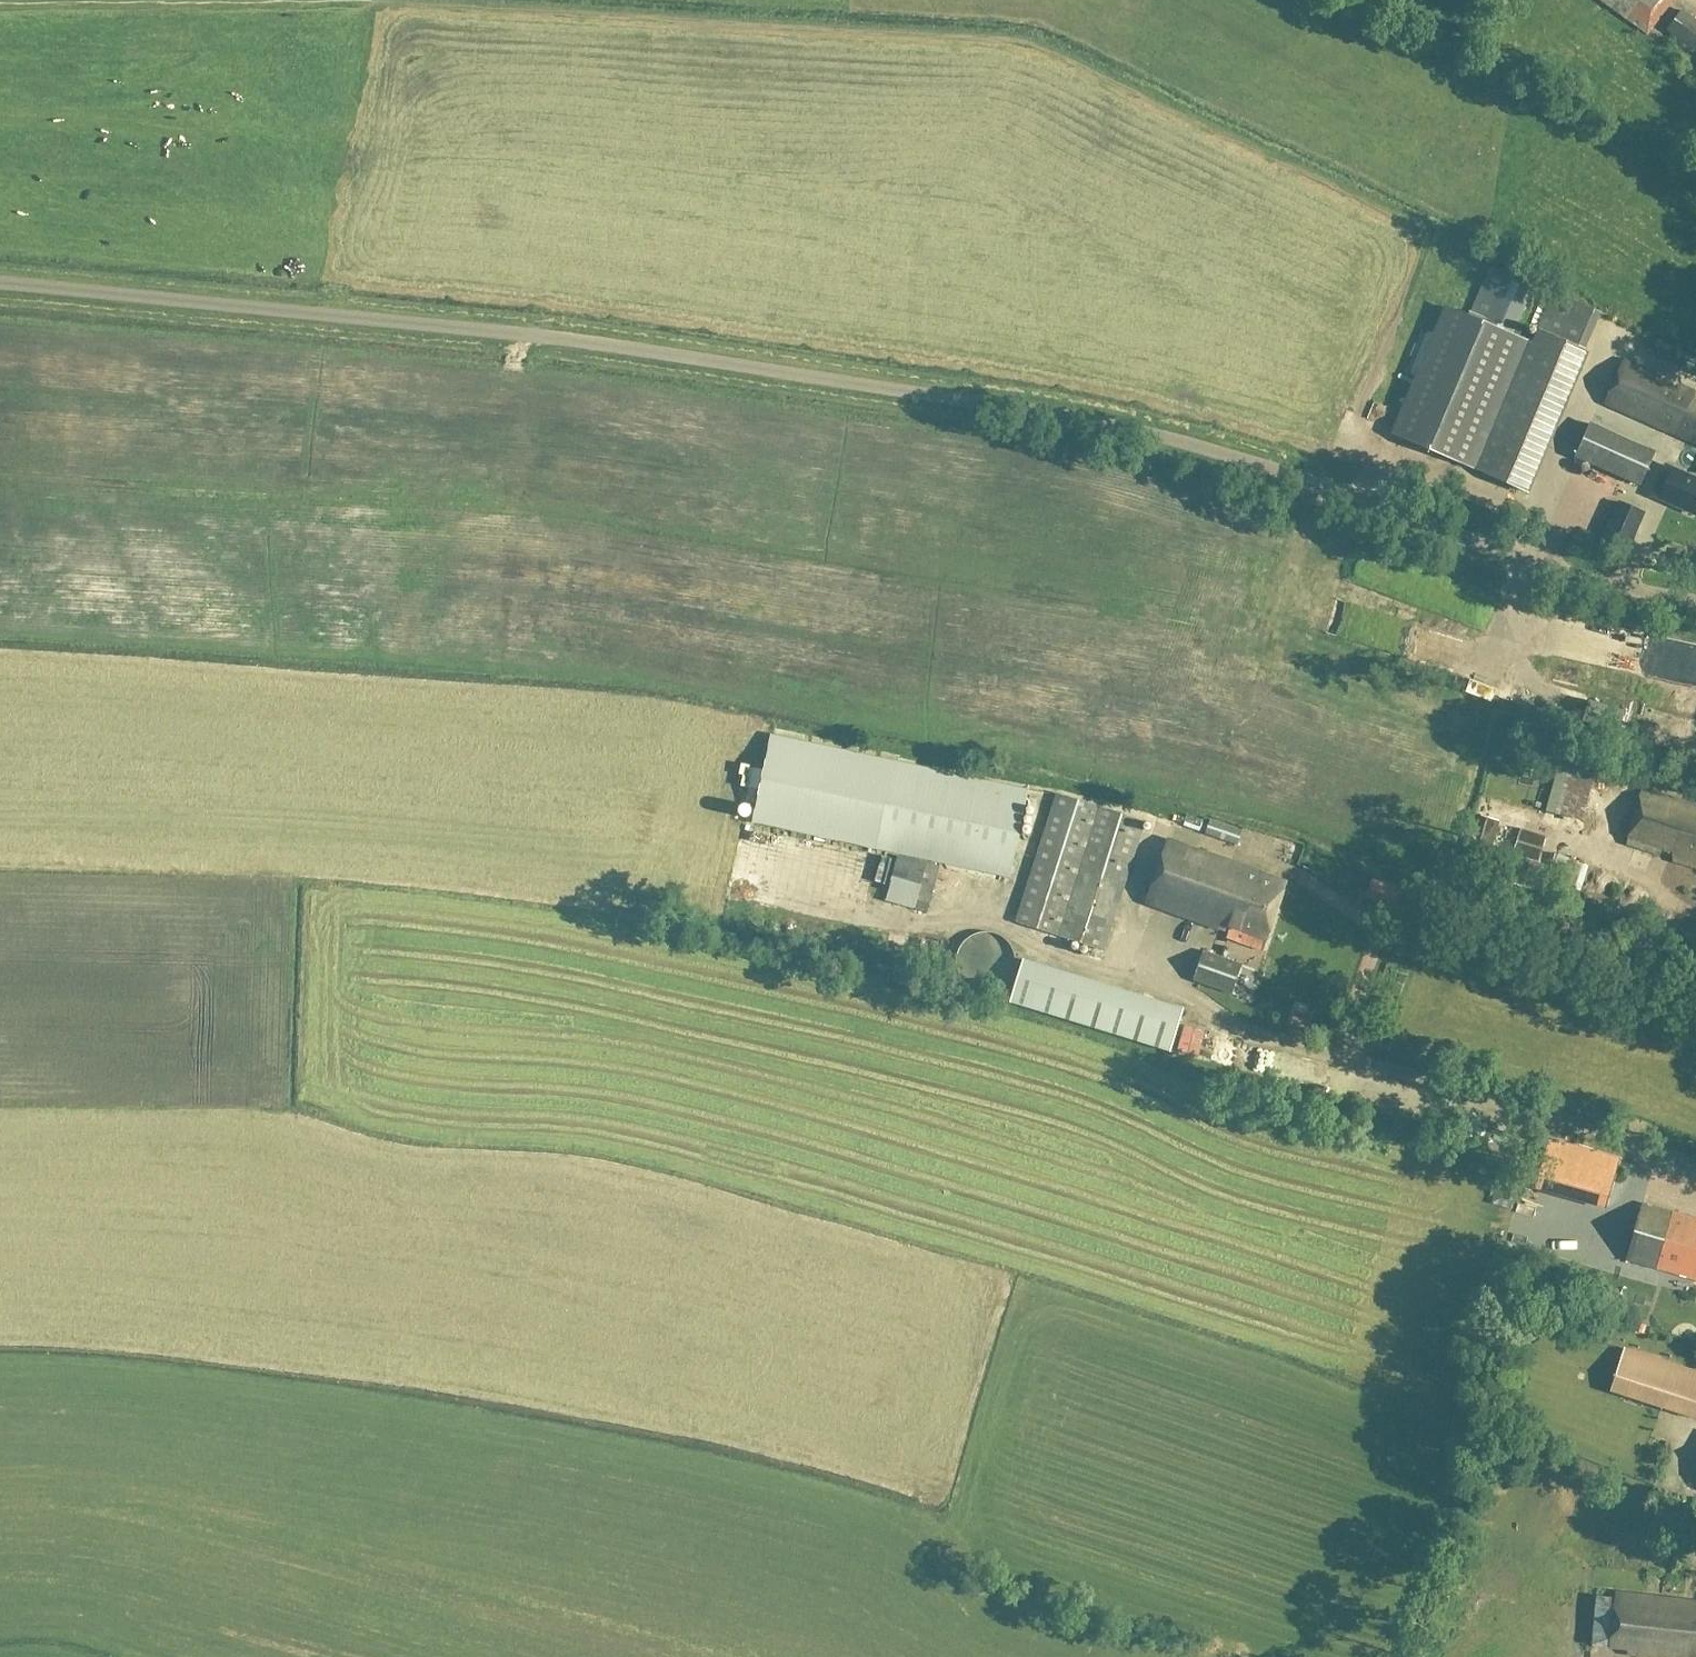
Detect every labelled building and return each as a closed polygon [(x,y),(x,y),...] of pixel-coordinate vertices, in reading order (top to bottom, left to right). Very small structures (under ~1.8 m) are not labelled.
[(1674,0),(1596,0),(1646,38),(1674,0)] [(1666,33),(1695,54),(1695,25),(1681,13),(1666,33)] [(1448,309),(1394,437),(1467,469),(1521,341),(1511,337),(1533,287),(1488,268),(1468,317),(1448,309)] [(1572,363),(1521,341),(1467,469),(1518,490),(1572,363)] [(1623,363),(1604,405),(1627,416),(1695,446),(1695,392),(1693,395),(1623,363)] [(1640,487),(1654,455),(1589,425),(1574,457),(1640,487)] [(1695,513),(1695,481),(1671,471),(1659,501),(1695,516),(1695,513)] [(1625,552),(1636,528),(1610,516),(1599,541),(1625,552)] [(1006,879),(1024,792),(770,737),(753,824),(877,852),(1006,879)] [(1562,822),(1567,809),(1580,813),(1592,777),(1552,764),(1536,813),(1562,822)] [(1642,790),(1624,846),(1695,869),(1695,807),(1642,790)] [(1103,952),(1143,824),(1056,796),(1015,924),(1103,952)] [(1024,817),(1037,820),(1041,803),(1028,800),(1024,817)] [(1195,827),(1195,812),(1175,812),(1175,827),(1195,827)] [(1204,837),(1236,847),(1241,832),(1209,822),(1204,837)] [(1167,842),(1145,905),(1226,932),(1225,940),(1262,953),(1285,884),(1258,874),(1258,873),(1167,842)] [(926,914),(938,870),(897,858),(884,903),(926,914)] [(1393,887),(1387,907),(1399,910),(1405,891),(1393,887)] [(1000,988),(1002,987),(1004,985),(1006,983),(1008,981),(1010,978),(1011,976),(1012,973),(1013,969),(1014,966),(1014,963),(1014,959),(1013,956),(1012,953),(1010,950),(1009,947),(1007,944),(1005,942),(1002,940),(1000,939),(998,937),(995,936),(993,935),(990,935),(987,934),(984,934),(981,934),(978,935),(975,936),(972,937),(969,939),(966,941),(963,943),(961,946),(959,949),(958,951),(957,954),(956,957),(956,960),(955,963),(956,966),(956,968),(956,971),(957,974),(959,976),(960,979),(962,982),(964,984),(967,986),(969,988),(973,990),(976,991),(979,992),(982,992),(986,992),(989,992),(992,991),(995,991),(997,989),(1000,988)] [(1231,995),(1242,966),(1202,952),(1191,984),(1231,995)] [(1009,1005),(1169,1055),(1183,1011),(1022,961),(1009,1005)] [(1605,1205),(1618,1162),(1548,1142),(1536,1185),(1605,1205)] [(1573,1204),(1567,1236),(1620,1246),(1626,1214),(1573,1204)] [(1641,1206),(1626,1263),(1685,1279),(1684,1284),(1695,1287),(1695,1225),(1691,1224),(1692,1220),(1641,1206)] [(1695,1423),(1695,1377),(1624,1352),(1609,1394),(1695,1424),(1695,1423)] [(1615,1597),(1615,1601),(1595,1599),(1591,1648),(1609,1650),(1610,1648),(1626,1650),(1627,1656),(1638,1656),(1695,1656),(1695,1606),(1615,1597)]
